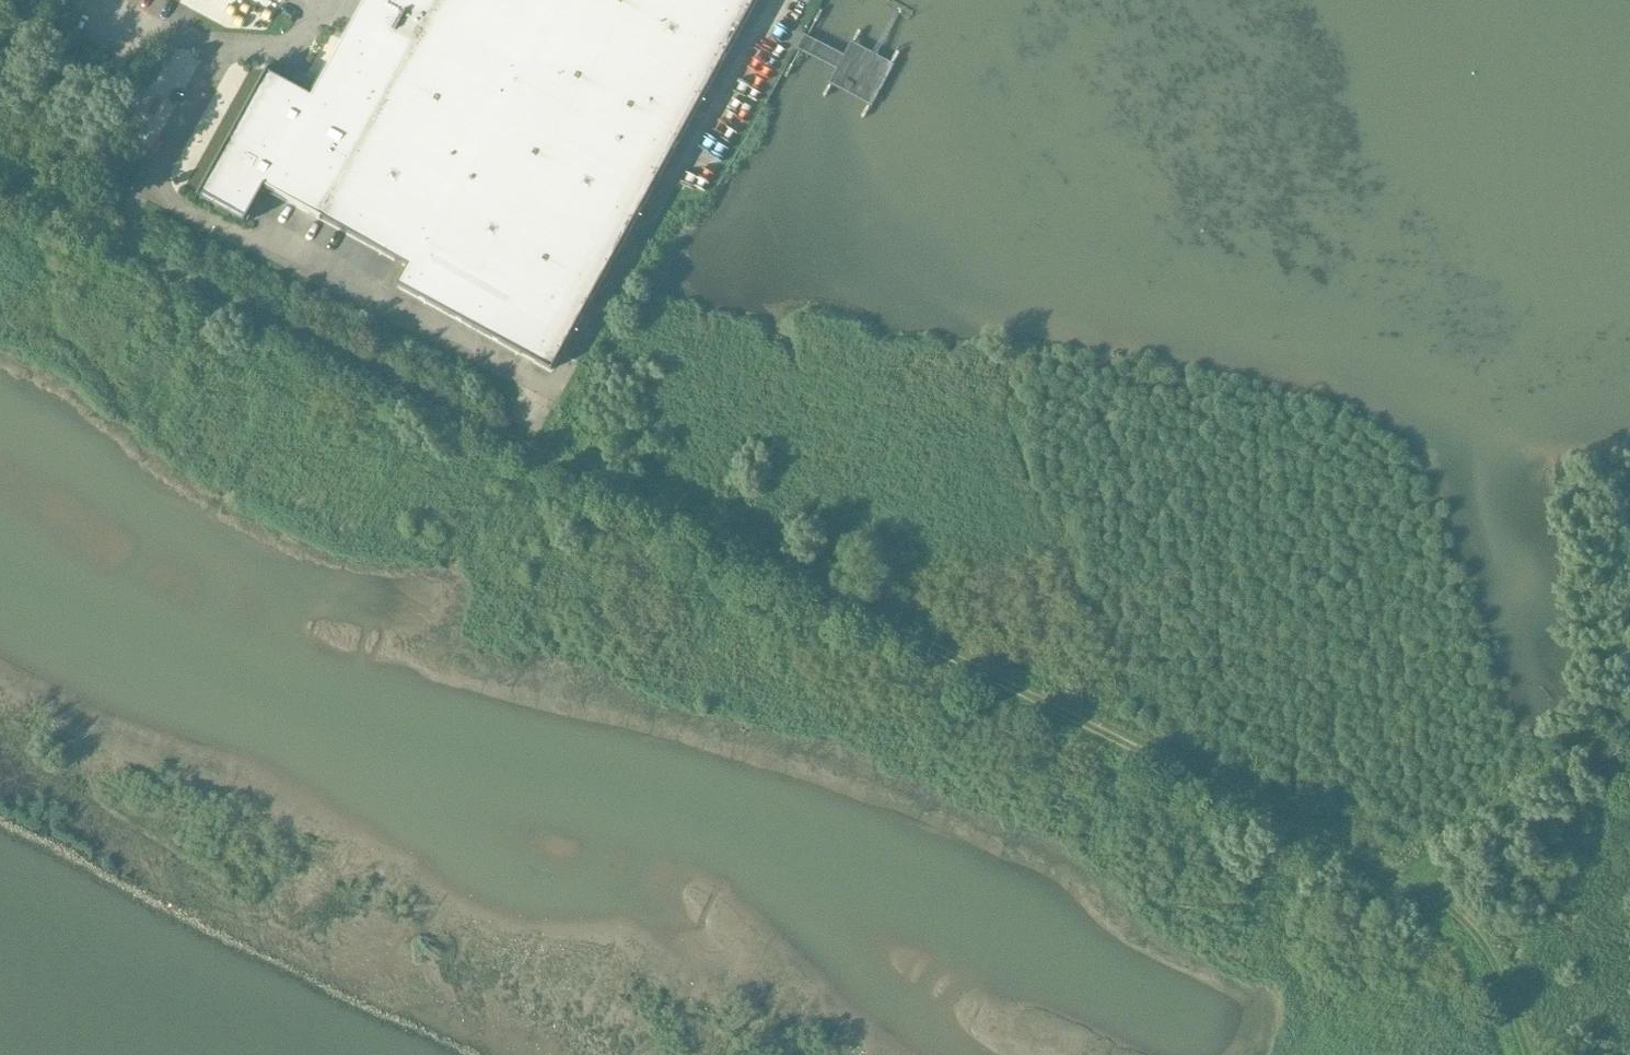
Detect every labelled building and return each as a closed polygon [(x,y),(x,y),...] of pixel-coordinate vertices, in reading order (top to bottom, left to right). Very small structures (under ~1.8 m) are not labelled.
[(266,74),(200,194),(246,220),(264,187),(409,268),(399,287),(550,370),(755,0),(366,0),(311,99),(266,74)]
